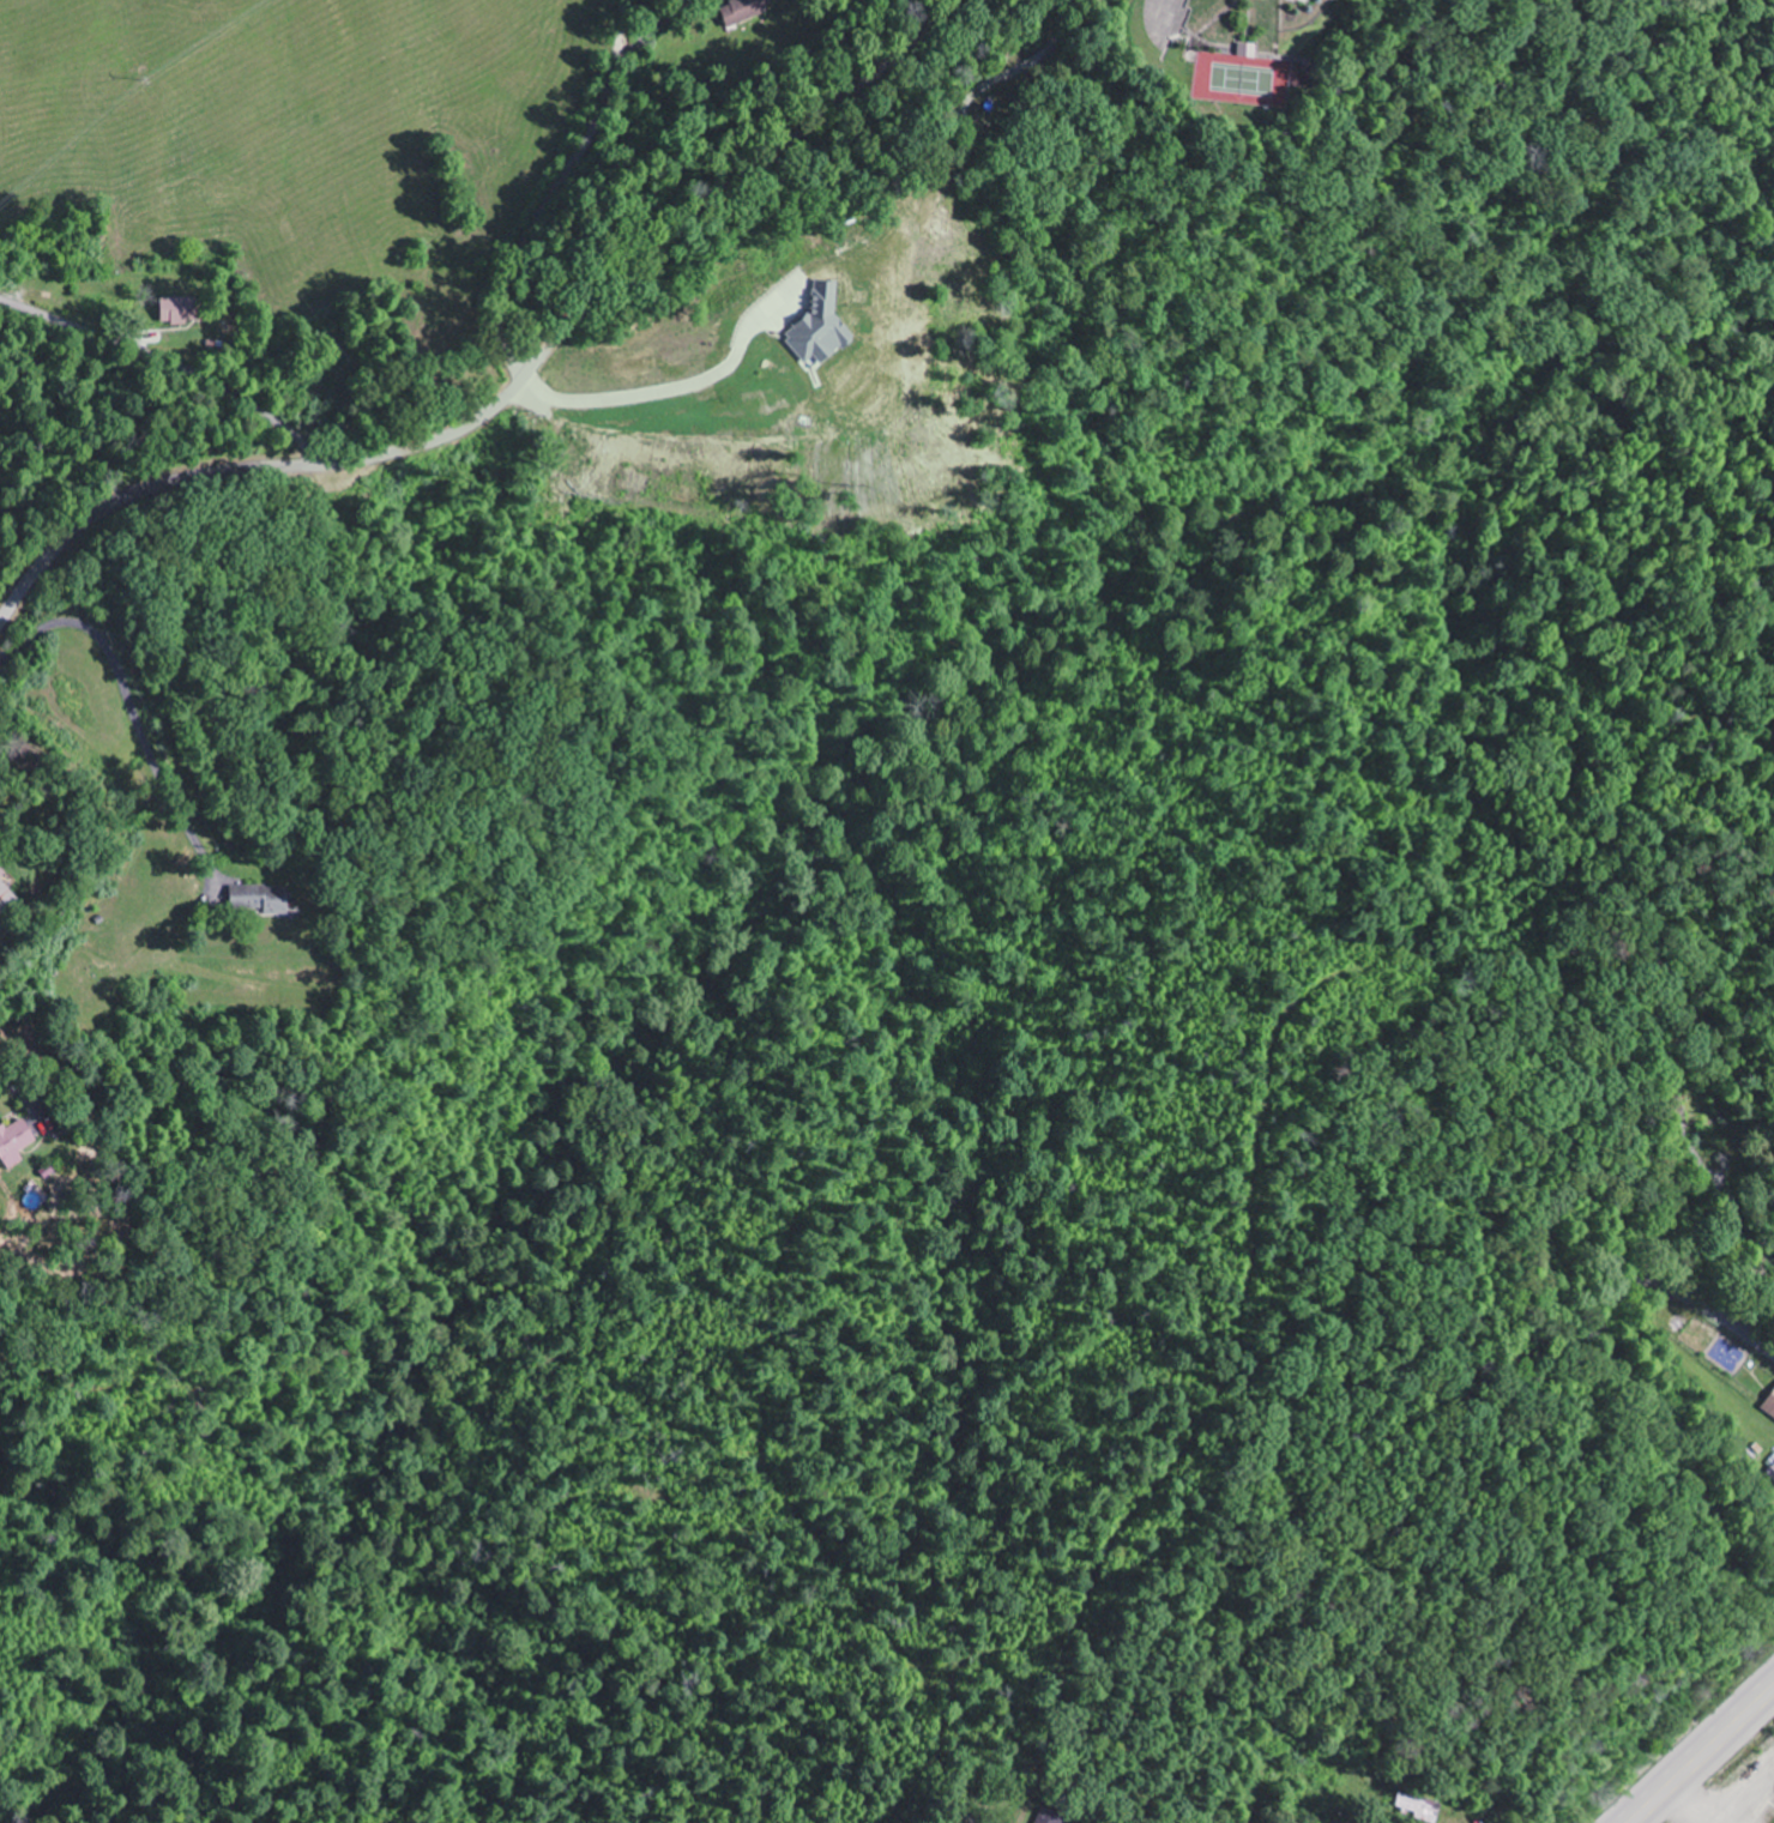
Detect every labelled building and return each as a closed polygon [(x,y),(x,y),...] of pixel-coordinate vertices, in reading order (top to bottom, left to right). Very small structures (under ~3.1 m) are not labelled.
[(733,26),(777,10),(774,0),(737,0),(738,3),(726,8),(733,26)] [(1242,56),(1259,58),(1261,45),(1243,43),(1242,56)] [(838,282),(815,281),(814,311),(788,333),(788,343),(806,364),(816,356),(824,364),(843,348),(849,348),(856,342),(856,337),(838,316),(838,282)] [(198,297),(162,299),(163,326),(199,325),(198,297)] [(0,866),(0,917),(21,901),(4,880),(8,876),(0,866)] [(290,915),(291,888),(233,887),(232,910),(265,910),(265,915),(290,915)] [(10,1171),(25,1162),(20,1154),(39,1143),(25,1119),(7,1129),(5,1126),(0,1129),(0,1155),(10,1171)] [(1773,1418),(1773,1394),(1763,1410),(1773,1418)] [(1764,1467),(1773,1477),(1773,1456),(1764,1467)]
